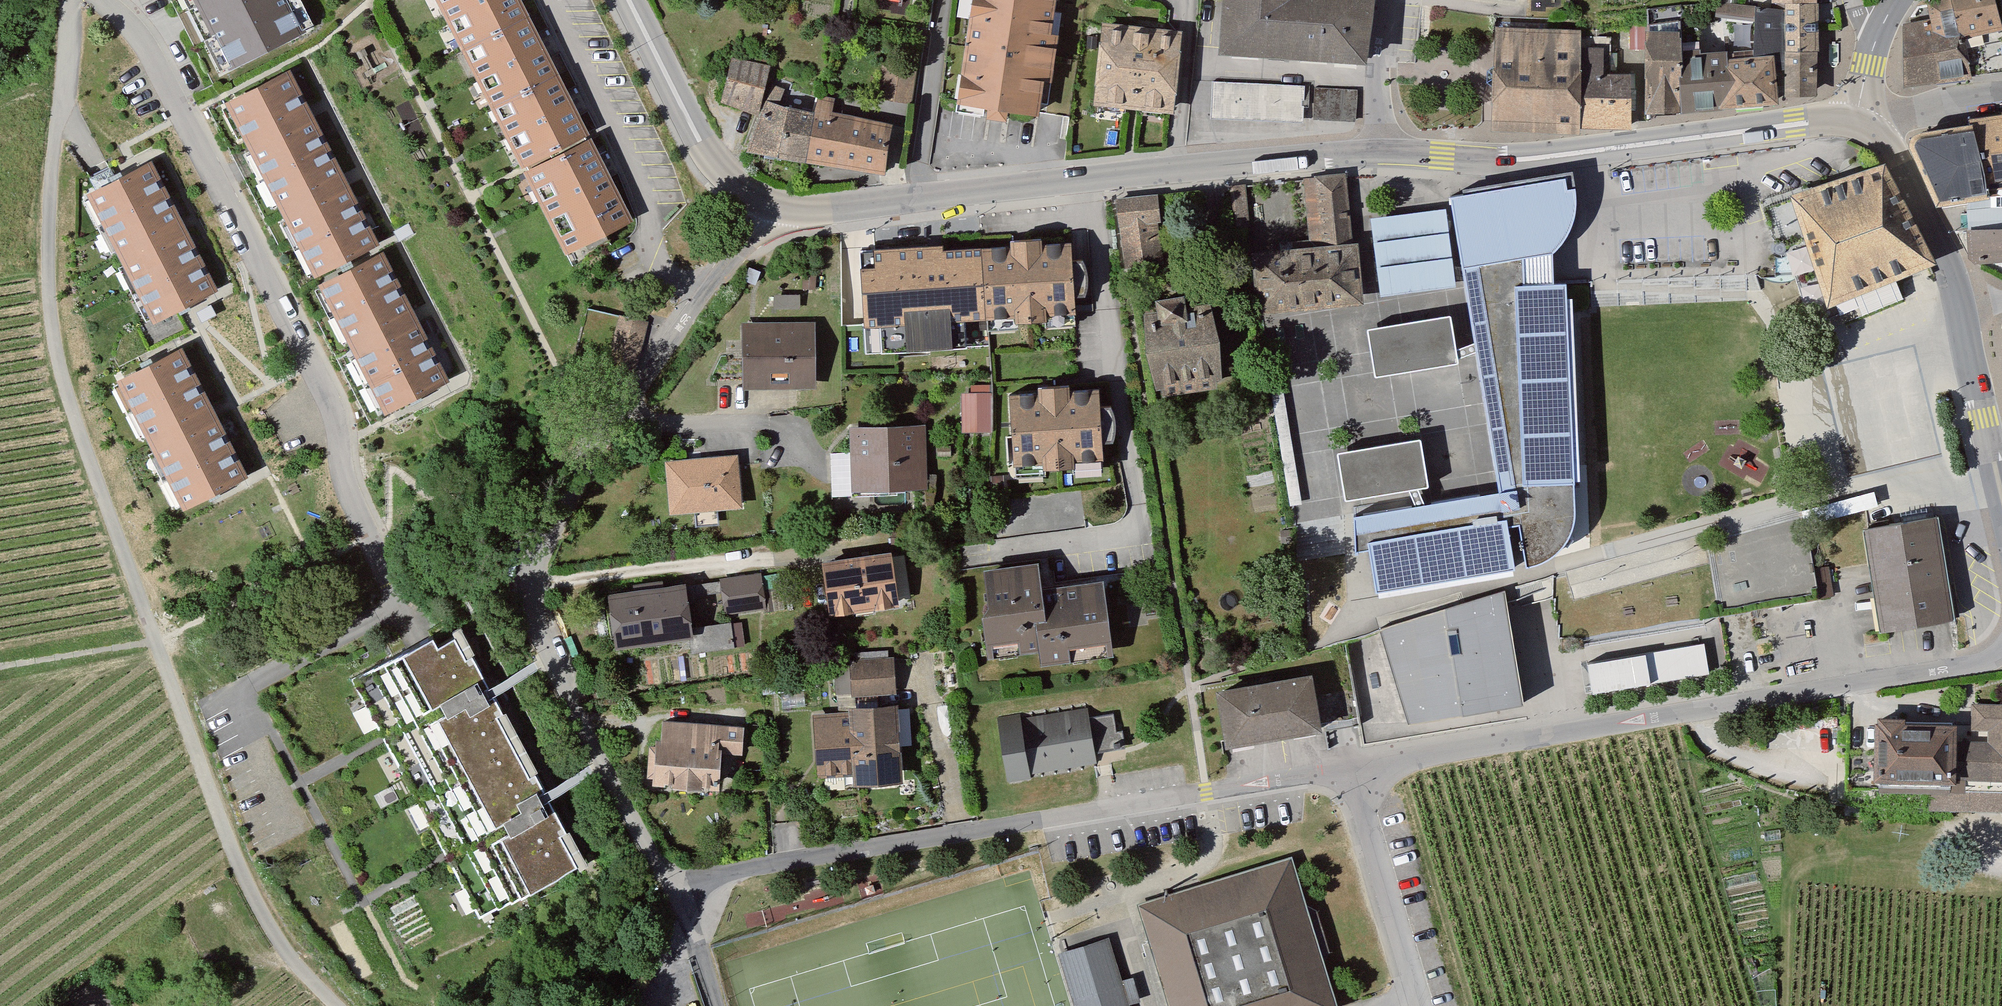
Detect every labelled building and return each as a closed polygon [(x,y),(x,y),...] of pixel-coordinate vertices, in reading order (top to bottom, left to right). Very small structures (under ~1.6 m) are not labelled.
[(287,0),(171,0),(211,82),(304,35),(287,0)] [(450,73),(524,33),(506,0),(410,0),(450,73)] [(949,113),(1031,126),(1050,0),(966,0),(949,113)] [(1209,51),(1360,62),(1364,0),(1213,0),(1209,51)] [(1896,84),(1954,78),(1947,37),(1940,0),(1927,0),(1915,3),(1918,22),(1893,26),(1896,84)] [(1984,0),(1940,0),(1947,37),(1991,26),(1984,0)] [(1782,97),(1816,98),(1819,5),(1812,4),(1785,4),(1782,97)] [(1640,24),(1644,110),(1680,108),(1678,51),(1677,19),(1640,24)] [(1094,25),(1084,109),(1164,116),(1174,34),(1094,25)] [(1578,29),(1488,26),(1485,127),(1575,129),(1575,123),(1577,72),(1578,29)] [(450,73),(481,130),(555,90),(524,33),(450,73)] [(1777,97),(1770,48),(1678,51),(1680,108),(1777,97)] [(764,64),(724,54),(712,107),(752,116),(764,64)] [(282,65),(211,100),(299,276),(370,241),(282,65)] [(1623,121),(1624,69),(1577,72),(1575,123),(1623,121)] [(1298,84),(1207,81),(1205,117),(1296,121),(1298,84)] [(1351,90),(1308,87),(1306,117),(1349,120),(1351,90)] [(481,130),(514,190),(588,150),(555,90),(481,130)] [(811,95),(809,111),(800,159),(875,172),(884,123),(829,113),(831,99),(811,95)] [(1975,110),(1977,117),(1996,186),(2001,185),(2001,103),(1975,110)] [(809,111),(779,106),(770,154),(800,159),(809,111)] [(1996,186),(1977,117),(1930,122),(1921,135),(1943,197),(1996,186)] [(514,190),(560,270),(628,230),(588,150),(514,190)] [(137,156),(70,190),(138,320),(205,286),(137,156)] [(1794,197),(1831,312),(1936,269),(1888,166),(1794,197)] [(1302,250),(1349,246),(1343,173),(1296,177),(1302,250)] [(1368,555),(1377,596),(1515,574),(1509,532),(1520,529),(1527,571),(1543,568),(1555,560),(1565,549),(1572,538),(1575,525),(1575,514),(1566,289),(1554,288),(1553,257),(1565,242),(1573,228),(1576,214),(1576,203),(1576,193),(1568,193),(1566,183),(1450,201),(1452,210),(1465,287),(1499,497),(1354,521),(1356,558),(1368,555)] [(1465,287),(1452,210),(1371,220),(1382,298),(1465,287)] [(1958,225),(1960,258),(2001,258),(2001,222),(1958,225)] [(1063,237),(973,244),(977,298),(979,321),(1069,313),(1063,237)] [(973,244),(881,248),(883,302),(977,298),(973,244)] [(376,245),(307,283),(375,408),(445,371),(376,245)] [(1302,250),(1242,255),(1247,313),(1355,303),(1349,246),(1302,250)] [(1178,292),(1147,296),(1151,325),(1139,326),(1147,386),(1215,377),(1206,312),(1181,315),(1178,292)] [(621,312),(612,348),(642,355),(650,319),(621,312)] [(1458,365),(1450,319),(1369,333),(1377,379),(1458,365)] [(807,329),(731,331),(732,385),(809,383),(807,329)] [(173,341),(106,376),(175,507),(242,472),(173,341)] [(994,431),(994,385),(964,385),(964,431),(994,431)] [(1102,388),(1009,395),(1014,466),(1107,460),(1102,388)] [(924,422),(840,423),(840,489),(925,488),(924,422)] [(1428,491),(1421,443),(1338,455),(1346,504),(1428,491)] [(735,455),(655,460),(658,509),(738,505),(735,455)] [(1938,519),(1863,532),(1881,637),(1956,624),(1938,519)] [(907,551),(891,554),(897,594),(913,591),(907,551)] [(887,553),(812,561),(818,617),(894,609),(887,553)] [(1032,558),(976,565),(987,655),(1026,650),(1022,622),(1040,619),(1036,588),(1032,558)] [(756,577),(712,581),(716,613),(760,608),(756,577)] [(681,579),(600,590),(607,648),(684,639),(686,652),(728,647),(724,622),(687,626),(681,579)] [(1092,581),(1036,588),(1040,619),(1022,622),(1026,650),(1031,662),(1102,652),(1092,581)] [(1505,595),(1379,632),(1409,730),(1522,709),(1505,595)] [(448,627),(350,677),(471,914),(570,864),(448,627)] [(1587,655),(1591,687),(1712,675),(1709,643),(1587,655)] [(887,662),(844,663),(845,694),(888,693),(887,662)] [(1314,682),(1217,698),(1225,752),(1323,736),(1314,682)] [(1947,741),(1947,778),(2001,781),(2001,705),(1965,703),(1964,729),(1984,730),(1984,743),(1947,741)] [(1083,705),(992,720),(1002,783),(1094,767),(1083,705)] [(890,707),(804,712),(807,757),(839,755),(840,784),(894,782),(890,707)] [(1947,741),(1947,722),(1867,721),(1867,707),(1834,707),(1833,784),(1947,785),(1947,778),(1947,741)] [(737,724),(650,716),(644,778),(709,784),(713,749),(734,751),(737,724)] [(1130,905),(1161,1005),(1333,1005),(1287,857),(1130,905)] [(1050,952),(1065,1005),(1119,1005),(1100,938),(1050,952)]
